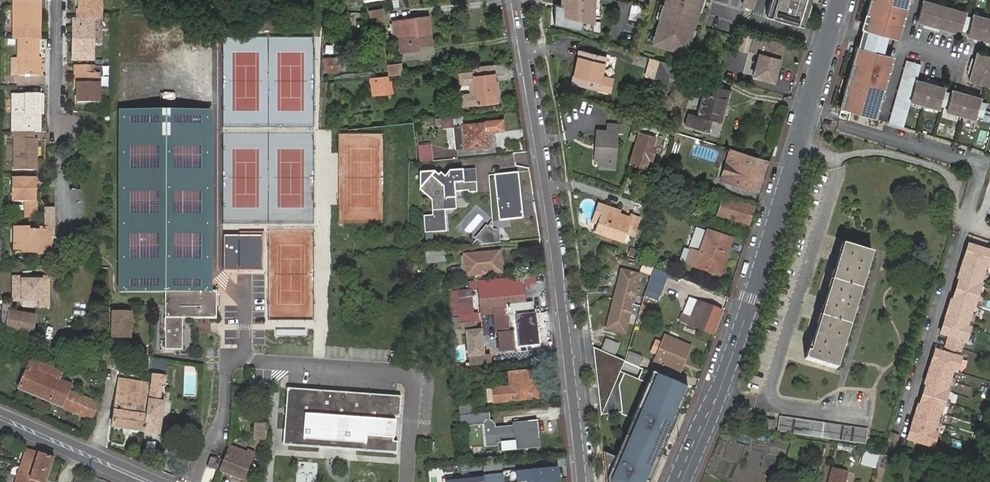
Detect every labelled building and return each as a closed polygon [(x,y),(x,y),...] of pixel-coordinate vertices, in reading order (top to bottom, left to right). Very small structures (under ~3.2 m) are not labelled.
[(77,20),(93,20),(100,20),(100,13),(103,13),(103,0),(80,0),(79,0),(80,11),(77,11),(77,20)] [(553,23),(590,32),(591,15),(592,0),(562,0),(562,5),(560,5),(555,3),(553,23)] [(591,15),(599,17),(601,0),(592,0),(591,15)] [(652,46),(687,56),(699,15),(703,0),(666,0),(652,46)] [(707,0),(703,0),(699,15),(703,16),(707,0)] [(752,9),(755,0),(746,0),(744,7),(752,9)] [(812,0),(771,0),(767,16),(804,25),(812,0)] [(907,0),(870,0),(866,13),(870,14),(868,21),(864,20),(860,36),(858,45),(855,54),(853,61),(857,62),(853,77),(850,76),(845,92),(849,93),(845,108),(875,117),(891,59),(882,57),(884,52),(886,44),(888,35),(889,30),(898,33),(907,0)] [(938,2),(929,0),(923,0),(918,20),(924,22),(932,24),(938,2)] [(14,30),(13,40),(18,40),(38,40),(39,40),(40,13),(35,13),(35,2),(14,2),(14,30)] [(946,28),(952,6),(938,2),(932,24),(940,26),(946,28)] [(631,4),(629,19),(640,21),(643,6),(631,4)] [(965,29),(969,14),(965,13),(966,10),(952,6),(946,28),(961,32),(962,29),(965,29)] [(371,13),(372,24),(381,23),(385,23),(383,11),(371,13)] [(982,37),(988,16),(974,12),(973,15),(969,14),(965,29),(969,30),(968,33),(975,35),(982,37)] [(417,39),(432,37),(429,17),(395,22),(395,24),(390,24),(392,35),(397,37),(400,37),(417,35),(417,39)] [(77,20),(73,20),(73,28),(75,28),(76,44),(73,44),(73,62),(93,62),(93,20),(77,20)] [(433,46),(432,37),(417,39),(417,35),(400,37),(401,54),(419,51),(418,48),(433,46)] [(763,52),(757,74),(778,80),(788,44),(758,35),(754,50),(763,52)] [(38,40),(18,40),(18,76),(38,76),(38,40)] [(578,63),(576,62),(571,84),(596,90),(604,56),(578,50),(577,58),(579,58),(578,63)] [(978,50),(974,64),(989,69),(989,53),(978,50)] [(608,95),(617,57),(605,54),(604,56),(596,90),(596,92),(608,95)] [(654,79),(660,60),(649,57),(644,76),(654,79)] [(343,59),(330,59),(330,72),(343,71),(343,59)] [(918,78),(922,63),(907,59),(890,121),(905,126),(912,100),(918,78)] [(679,79),(682,66),(674,64),(660,60),(654,79),(653,82),(666,86),(669,76),(679,79)] [(387,64),(388,75),(402,74),(401,63),(387,64)] [(974,64),(972,72),(970,79),(989,84),(989,69),(974,64)] [(468,106),(477,105),(497,103),(493,66),(472,68),(473,74),(459,75),(460,85),(469,84),(470,96),(467,96),(461,96),(462,106),(468,106)] [(94,67),(75,67),(75,75),(78,75),(77,88),(77,104),(98,104),(99,75),(93,74),(94,67)] [(926,104),(932,82),(925,80),(918,78),(912,100),(926,104)] [(375,80),(376,96),(388,95),(386,84),(384,84),(384,80),(375,80)] [(945,106),(949,90),(945,89),(946,86),(940,84),(932,82),(926,104),(941,108),(941,105),(945,106)] [(722,122),(732,90),(707,83),(697,115),(689,112),(686,124),(709,131),(713,119),(722,122)] [(962,114),(968,92),(960,90),(954,88),(953,91),(949,90),(945,106),(949,107),(948,110),(962,114)] [(985,116),(989,101),(982,99),(983,96),(976,94),(968,92),(962,114),(977,118),(978,114),(985,116)] [(13,98),(12,134),(15,134),(32,135),(39,135),(39,98),(13,98)] [(164,294),(164,110),(118,110),(118,294),(164,294)] [(211,110),(164,110),(164,294),(164,353),(184,353),(184,322),(217,322),(217,295),(211,295),(211,110)] [(453,127),(456,151),(465,150),(465,151),(486,149),(486,138),(487,138),(487,135),(503,134),(502,122),(485,124),(486,126),(464,128),(463,117),(453,118),(453,127)] [(441,126),(441,128),(453,127),(453,118),(440,119),(441,126)] [(623,126),(608,124),(607,131),(596,131),(596,142),(597,142),(597,149),(595,149),(594,161),(598,162),(614,163),(616,132),(622,132),(623,126)] [(346,127),(346,145),(386,145),(386,127),(346,127)] [(32,135),(15,134),(14,172),(36,172),(36,141),(31,141),(32,135)] [(640,135),(631,161),(644,165),(652,139),(640,135)] [(418,147),(420,163),(432,162),(430,146),(418,147)] [(758,193),(767,164),(731,152),(730,152),(720,183),(744,191),(745,189),(758,193)] [(452,212),(457,206),(456,193),(469,193),(470,195),(479,194),(479,184),(467,185),(466,171),(453,172),(448,179),(441,174),(438,177),(433,173),(419,174),(420,192),(432,202),(432,217),(423,218),(424,235),(446,234),(446,212),(452,212)] [(467,185),(479,184),(478,171),(466,171),(467,185)] [(517,172),(494,174),(499,220),(523,218),(517,172)] [(34,181),(13,181),(12,205),(26,205),(25,219),(36,220),(36,195),(34,196),(34,181)] [(723,199),(718,216),(747,225),(752,208),(723,199)] [(597,225),(603,207),(597,205),(591,223),(597,225)] [(613,220),(615,211),(603,207),(597,225),(594,234),(608,238),(613,220)] [(618,212),(615,211),(613,220),(608,238),(621,243),(624,234),(632,236),(637,218),(630,216),(629,219),(617,215),(618,212)] [(471,235),(482,217),(476,213),(465,231),(471,235)] [(477,242),(472,248),(500,245),(499,234),(497,232),(494,232),(489,229),(487,228),(476,240),(477,242)] [(730,240),(706,232),(694,228),(687,249),(683,248),(678,263),(686,265),(712,274),(716,260),(722,262),(725,253),(726,254),(730,240)] [(47,240),(50,240),(50,231),(40,231),(40,233),(29,233),(29,231),(15,231),(14,251),(22,251),(22,255),(49,255),(50,244),(47,244),(47,240)] [(970,244),(960,278),(961,278),(955,299),(953,299),(943,333),(951,335),(946,352),(938,350),(927,384),(929,384),(922,405),(921,404),(911,438),(936,446),(989,269),(989,250),(970,244)] [(844,246),(811,356),(808,354),(806,362),(837,372),(873,255),(844,246)] [(422,254),(423,262),(446,260),(445,252),(422,254)] [(498,264),(502,264),(501,256),(464,259),(465,277),(499,275),(498,264)] [(716,260),(712,274),(718,276),(722,262),(716,260)] [(667,274),(653,268),(649,280),(663,285),(667,274)] [(639,274),(623,270),(620,284),(617,283),(613,299),(632,304),(639,274)] [(20,275),(12,275),(12,301),(39,301),(39,308),(50,308),(50,275),(42,275),(42,278),(20,278),(20,275)] [(524,279),(512,280),(513,290),(525,289),(524,279)] [(476,283),(476,293),(478,316),(491,315),(490,308),(527,304),(525,289),(513,290),(512,280),(476,283)] [(663,285),(649,280),(647,286),(661,291),(663,285)] [(467,284),(453,285),(455,305),(469,304),(467,284)] [(721,312),(697,302),(688,298),(679,320),(713,334),(721,312)] [(632,304),(613,299),(609,315),(612,316),(609,329),(624,333),(632,304)] [(642,304),(639,315),(651,318),(654,308),(642,304)] [(1,328),(9,330),(11,315),(13,307),(5,306),(1,328)] [(113,313),(113,338),(130,339),(131,314),(113,313)] [(11,315),(9,330),(31,334),(35,319),(11,315)] [(515,317),(518,349),(539,347),(536,315),(515,317)] [(483,357),(481,332),(476,332),(475,324),(462,325),(462,334),(466,334),(468,358),(483,357)] [(605,336),(600,349),(612,354),(617,341),(605,336)] [(682,360),(686,361),(692,347),(667,336),(664,343),(661,348),(658,355),(655,363),(677,372),(682,360)] [(661,348),(664,343),(656,340),(650,352),(658,355),(661,348)] [(599,416),(619,371),(624,361),(592,347),(594,368),(599,416)] [(635,365),(640,368),(643,358),(629,352),(626,362),(635,365)] [(18,390),(92,422),(99,405),(69,392),(72,386),(59,381),(33,369),(35,362),(33,362),(35,359),(32,357),(18,390)] [(153,360),(152,376),(165,378),(166,361),(153,360)] [(681,374),(686,361),(682,360),(677,372),(681,374)] [(62,374),(35,362),(33,369),(59,381),(62,374)] [(603,454),(606,481),(648,481),(688,389),(652,373),(615,457),(603,454)] [(531,392),(531,388),(529,374),(508,375),(510,390),(494,391),(495,405),(538,400),(537,391),(531,392)] [(165,378),(152,376),(151,386),(144,434),(160,436),(165,405),(161,404),(165,378)] [(112,429),(144,434),(151,386),(146,385),(146,380),(141,379),(140,384),(119,380),(117,396),(112,429)] [(401,398),(287,390),(283,447),(320,450),(320,442),(356,445),(356,453),(397,456),(398,444),(393,443),(395,419),(400,419),(401,398)] [(458,406),(459,415),(474,413),(473,405),(458,406)] [(460,427),(460,428),(483,427),(485,449),(497,448),(497,454),(538,450),(536,423),(513,425),(513,428),(495,429),(494,426),(492,422),(489,423),(488,415),(459,418),(460,427)] [(780,429),(868,446),(871,432),(783,415),(780,429)] [(768,418),(766,426),(776,428),(778,420),(768,418)] [(254,425),(253,439),(265,441),(266,427),(254,425)] [(901,435),(893,433),(889,446),(897,448),(901,435)] [(419,439),(418,454),(429,455),(430,440),(419,439)] [(970,454),(973,445),(967,443),(964,452),(970,454)] [(228,447),(219,472),(244,480),(253,453),(247,451),(246,453),(228,447)] [(55,458),(27,448),(15,481),(46,481),(55,458)] [(862,449),(858,464),(874,467),(878,453),(862,449)] [(211,457),(207,467),(218,471),(222,461),(211,457)] [(11,464),(7,474),(14,477),(18,466),(11,464)] [(848,471),(831,467),(827,481),(845,481),(848,471)] [(557,479),(556,469),(517,472),(518,481),(526,481),(529,481),(557,479)] [(445,481),(504,481),(503,474),(483,475),(484,477),(445,481)]
